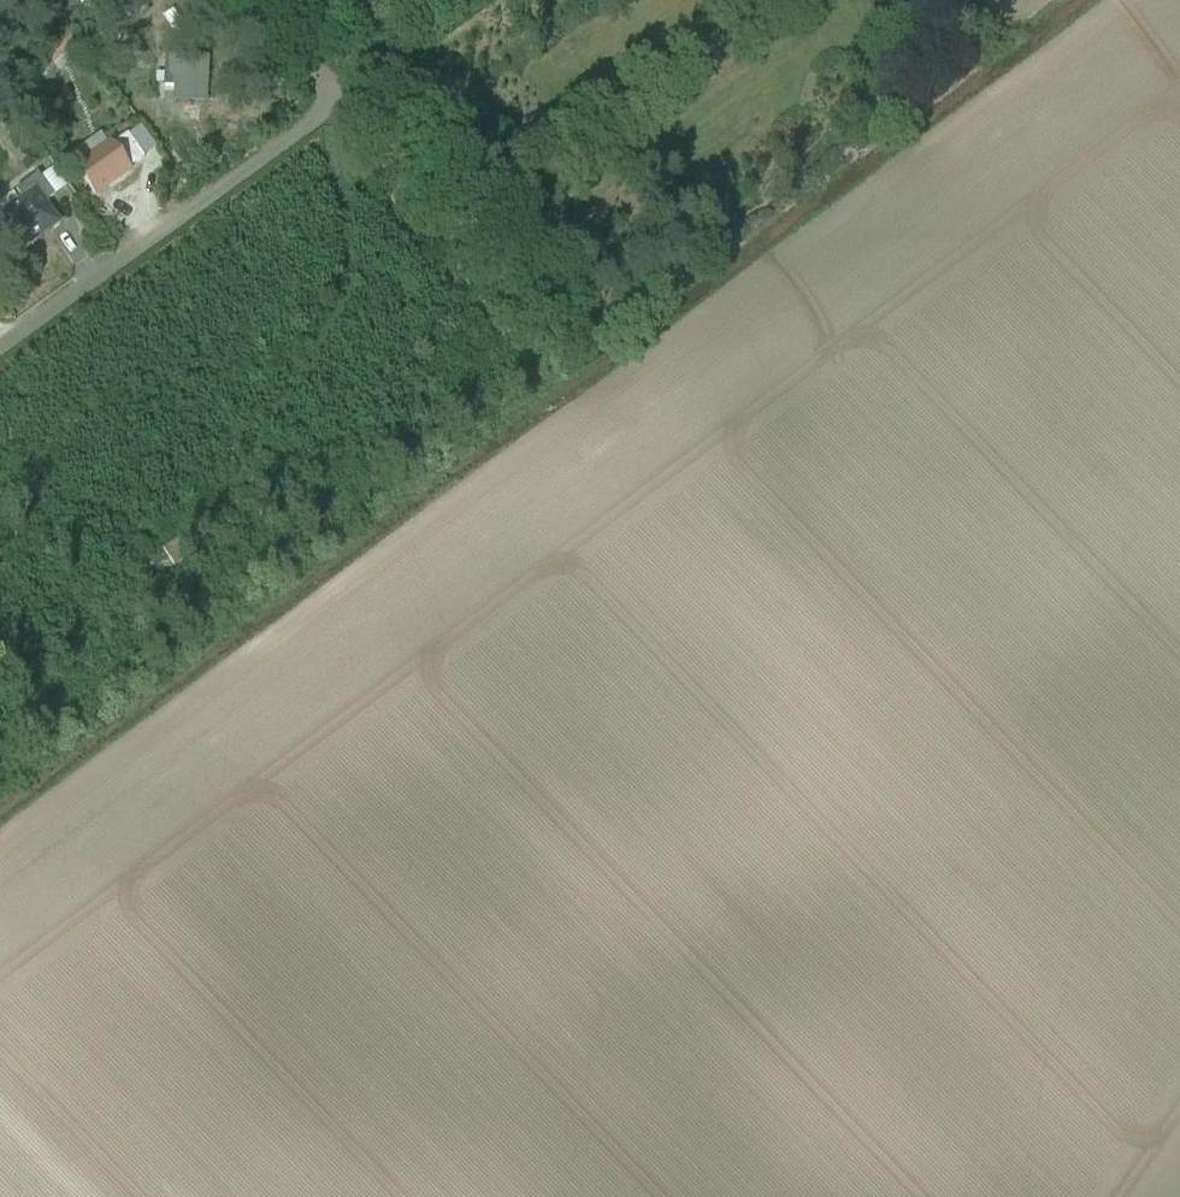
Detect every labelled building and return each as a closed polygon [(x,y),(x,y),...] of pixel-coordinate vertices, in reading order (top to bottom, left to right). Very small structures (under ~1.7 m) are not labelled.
[(153,92),(206,94),(207,60),(165,58),(165,76),(154,76),(153,92)] [(75,169),(95,197),(129,174),(127,172),(144,160),(127,137),(112,147),(110,145),(75,169)] [(56,226),(43,207),(54,199),(39,177),(16,193),(21,200),(2,213),(26,247),(56,226)] [(179,550),(200,533),(181,510),(161,528),(179,550)]
